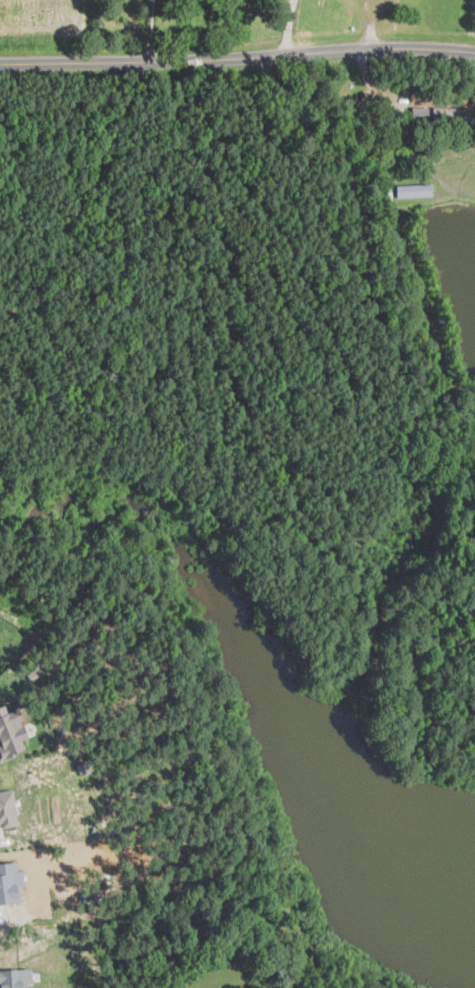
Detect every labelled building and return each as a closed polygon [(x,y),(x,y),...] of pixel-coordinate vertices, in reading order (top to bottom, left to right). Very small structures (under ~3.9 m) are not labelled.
[(428,107),(411,106),(411,116),(428,117),(428,107)] [(467,119),(467,106),(438,108),(438,121),(467,119)] [(396,184),(396,196),(431,195),(431,183),(396,184)] [(1,757),(24,748),(21,739),(28,737),(17,708),(7,712),(4,704),(0,706),(0,754),(1,757)] [(16,825),(14,790),(0,790),(0,826),(16,825)] [(30,986),(29,968),(0,969),(0,987),(30,987),(30,986)]
